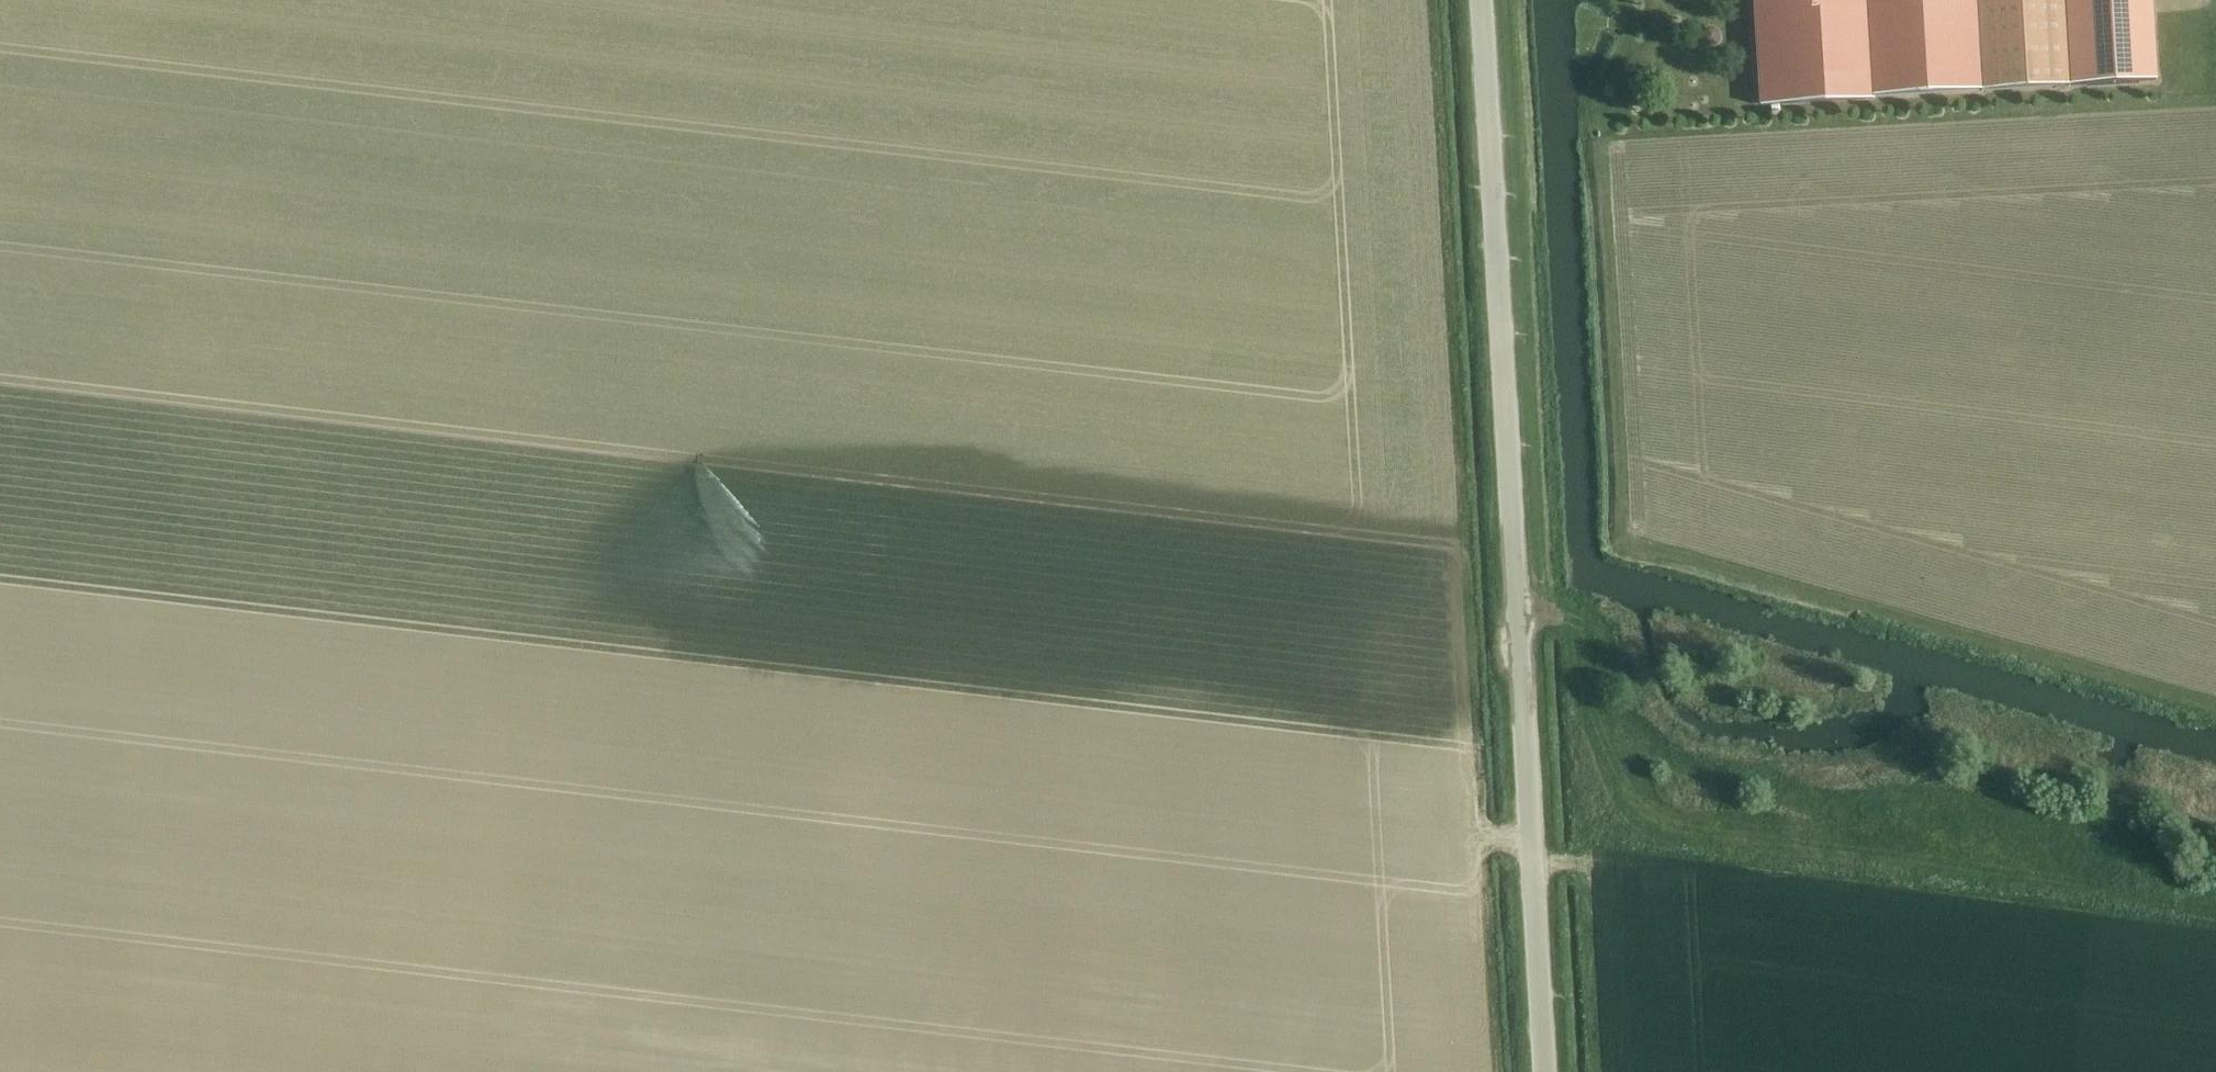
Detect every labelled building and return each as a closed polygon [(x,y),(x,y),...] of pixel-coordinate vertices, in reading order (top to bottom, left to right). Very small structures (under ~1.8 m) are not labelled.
[(1759,104),(1980,91),(2069,86),(2064,0),(1753,0),(1759,104)] [(2069,86),(2156,81),(2151,0),(2064,0),(2069,86)]
